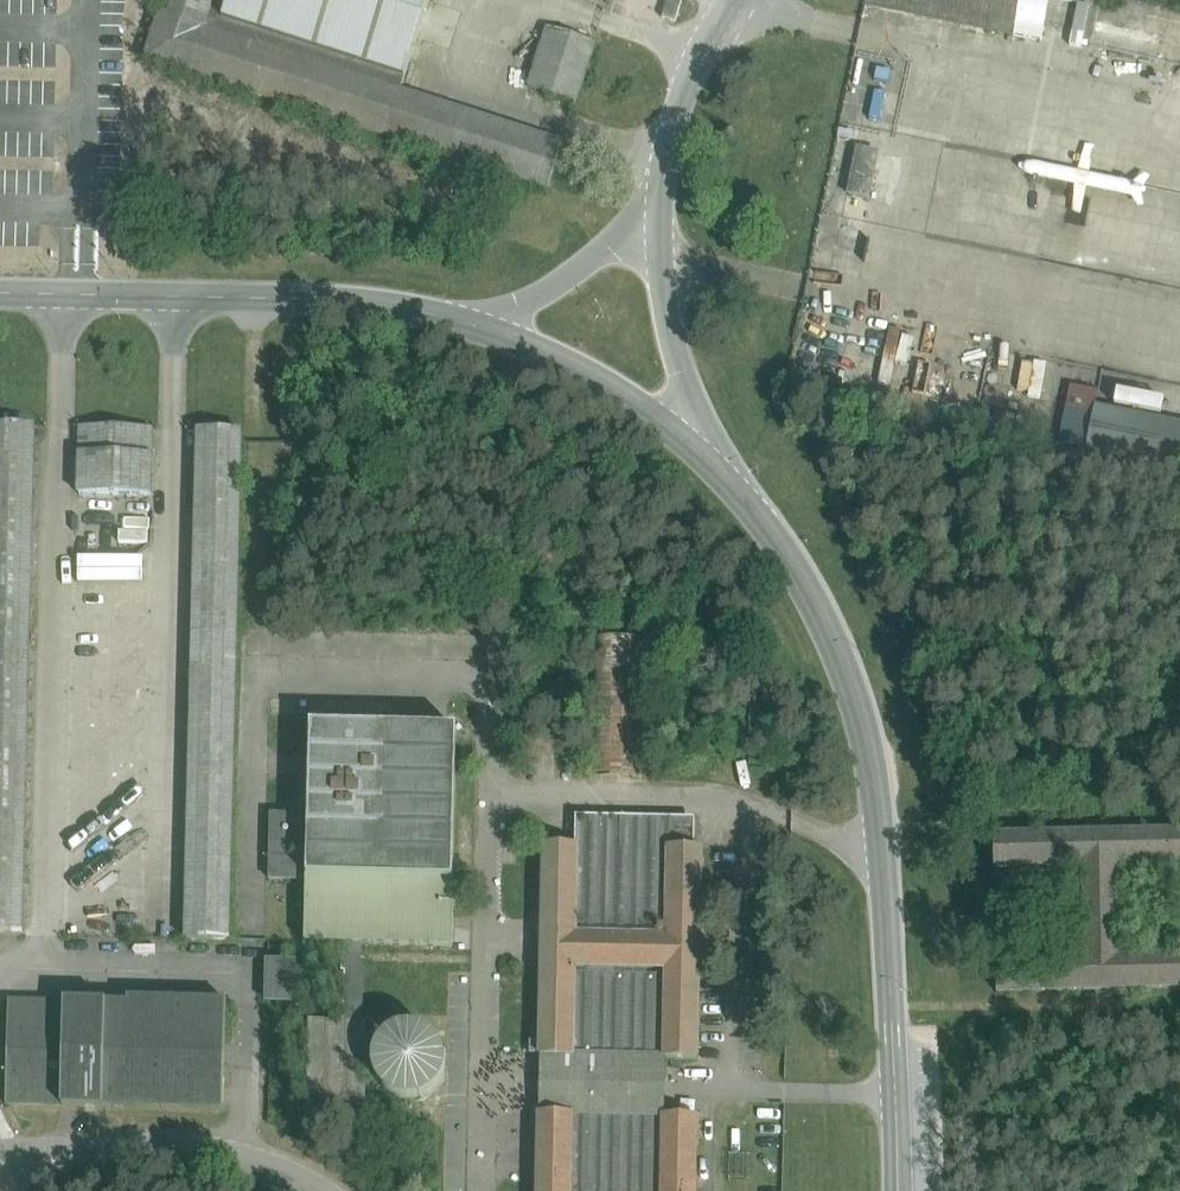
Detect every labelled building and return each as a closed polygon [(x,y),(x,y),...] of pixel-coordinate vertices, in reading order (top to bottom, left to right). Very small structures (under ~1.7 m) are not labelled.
[(146,60),(525,182),(548,189),(562,145),(400,93),(430,0),(165,0),(146,60)] [(865,5),(1012,36),(1020,0),(866,0),(865,5)] [(1047,7),(1070,13),(1073,0),(1048,0),(1047,7)] [(595,42),(548,28),(529,87),(576,102),(595,42)] [(878,153),(859,149),(849,196),(868,200),(878,153)] [(1119,389),(1117,403),(1167,412),(1169,398),(1119,389)] [(1080,456),(1179,477),(1179,430),(1088,411),(1080,456)] [(0,425),(0,936),(21,936),(33,426),(0,425)] [(151,429),(81,427),(79,495),(150,497),(151,429)] [(1046,430),(1031,427),(1029,438),(1043,441),(1046,430)] [(240,431),(199,430),(187,940),(228,941),(240,443),(240,431)] [(644,640),(593,639),(592,779),(642,780),(644,640)] [(457,730),(311,726),(308,842),(302,842),(303,817),(271,816),(269,880),(306,881),(305,944),(343,945),(362,945),(453,947),(455,882),(454,882),(457,730)] [(1107,795),(1084,796),(1085,807),(1107,806),(1107,795)] [(664,1117),(665,1060),(697,1060),(699,936),(701,849),(671,848),(671,818),(576,817),(576,846),(545,846),(543,932),(542,932),(541,971),(543,971),(541,1042),(530,1042),(530,1055),(541,1055),(538,1190),(695,1190),(696,1117),(664,1117)] [(1080,834),(1080,835),(993,837),(994,869),(1084,867),(1086,959),(996,962),(997,993),(1083,991),(1083,993),(1122,992),(1122,991),(1179,989),(1179,957),(1118,959),(1116,866),(1179,865),(1179,833),(1118,834),(1118,833),(1080,834)] [(295,963),(268,963),(267,1002),(275,1002),(295,1003),(295,963)] [(226,1001),(128,998),(128,1003),(9,1000),(6,1106),(224,1111),(226,1001)] [(1112,1020),(1090,1020),(1090,1032),(1112,1031),(1112,1020)] [(343,1022),(308,1022),(307,1103),(364,1103),(367,1023),(343,1022)] [(438,1088),(444,1076),(446,1064),(444,1053),(439,1042),(430,1034),(420,1029),(409,1028),(397,1030),(387,1035),(379,1043),(374,1053),(372,1065),(375,1077),(381,1088),(391,1096),(403,1100),(416,1100),(428,1096),(438,1088)]
